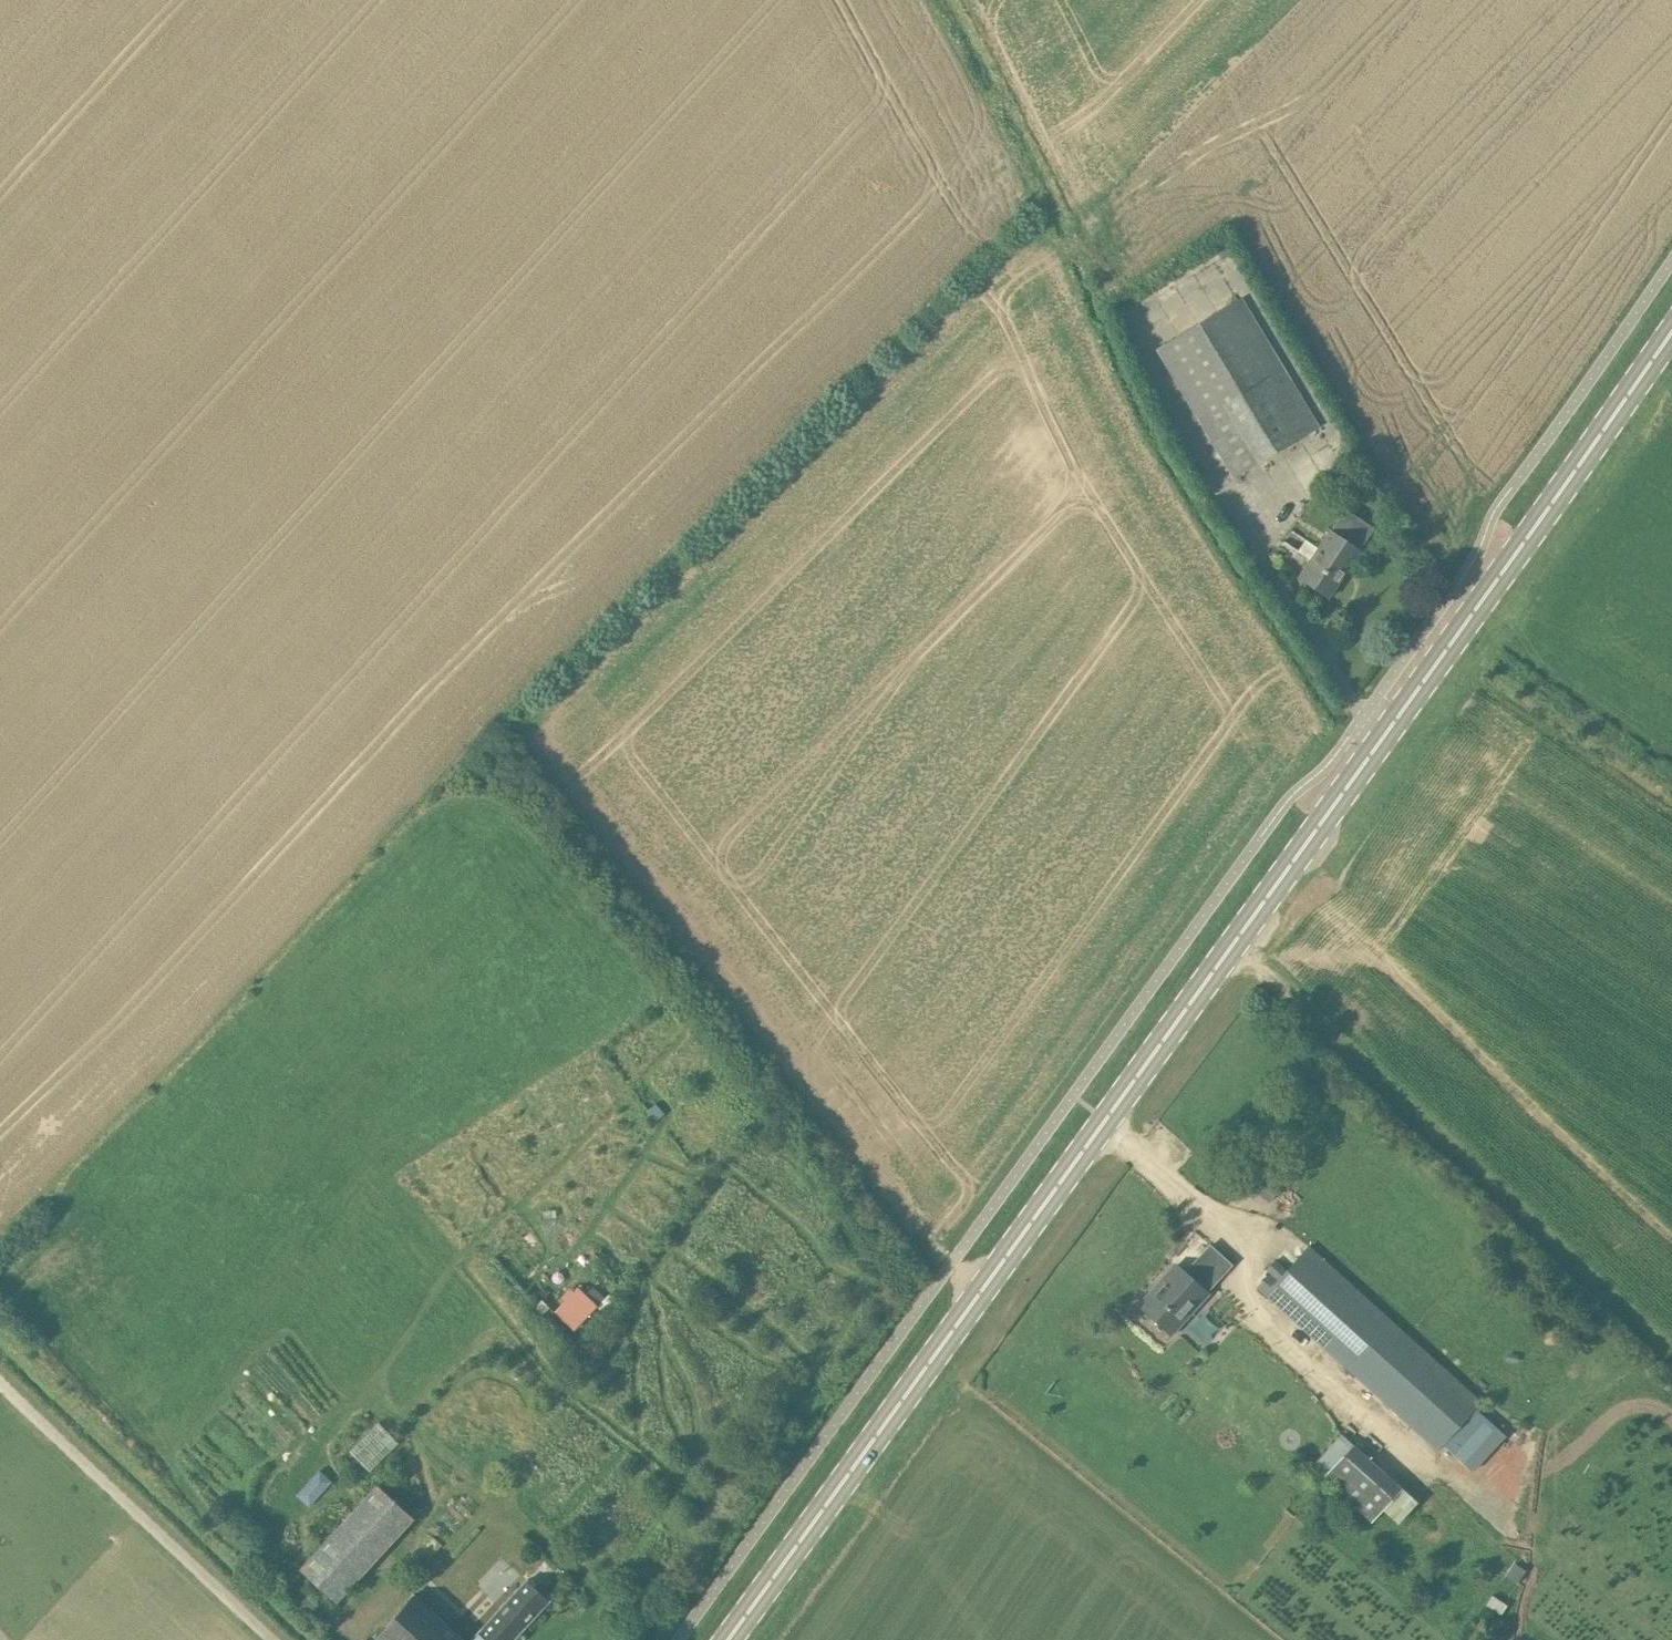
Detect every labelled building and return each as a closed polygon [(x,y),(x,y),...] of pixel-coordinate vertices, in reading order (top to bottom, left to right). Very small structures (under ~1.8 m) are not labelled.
[(1235,477),(1319,427),(1241,298),(1157,348),(1235,477)] [(1359,550),(1374,528),(1345,509),(1330,531),(1329,530),(1318,548),(1306,539),(1298,552),(1310,559),(1299,576),(1329,596),(1360,551),(1359,550)] [(1281,1187),(1261,1171),(1253,1180),(1273,1196),(1281,1187)] [(1208,1292),(1233,1263),(1210,1244),(1184,1272),(1174,1264),(1137,1304),(1170,1335),(1209,1293),(1208,1292)] [(1269,1273),(1257,1287),(1437,1451),(1443,1445),(1445,1442),(1476,1406),(1481,1401),(1309,1245),(1287,1270),(1274,1258),(1265,1269),(1269,1273)] [(562,1302),(554,1311),(574,1329),(595,1306),(575,1288),(572,1292),(568,1289),(559,1299),(562,1302)] [(1185,1328),(1200,1346),(1220,1330),(1205,1311),(1185,1328)] [(379,1443),(373,1437),(368,1442),(375,1449),(366,1458),(374,1465),(397,1440),(389,1432),(379,1443)] [(1383,1508),(1402,1487),(1352,1442),(1321,1476),(1371,1521),(1383,1508)] [(320,1467),(297,1492),(310,1503),(333,1478),(320,1467)] [(414,1518),(377,1483),(298,1568),(336,1603),(414,1518)] [(550,1598),(527,1578),(469,1639),(512,1639),(550,1598)] [(373,1636),(378,1639),(466,1639),(413,1593),(373,1636)]
